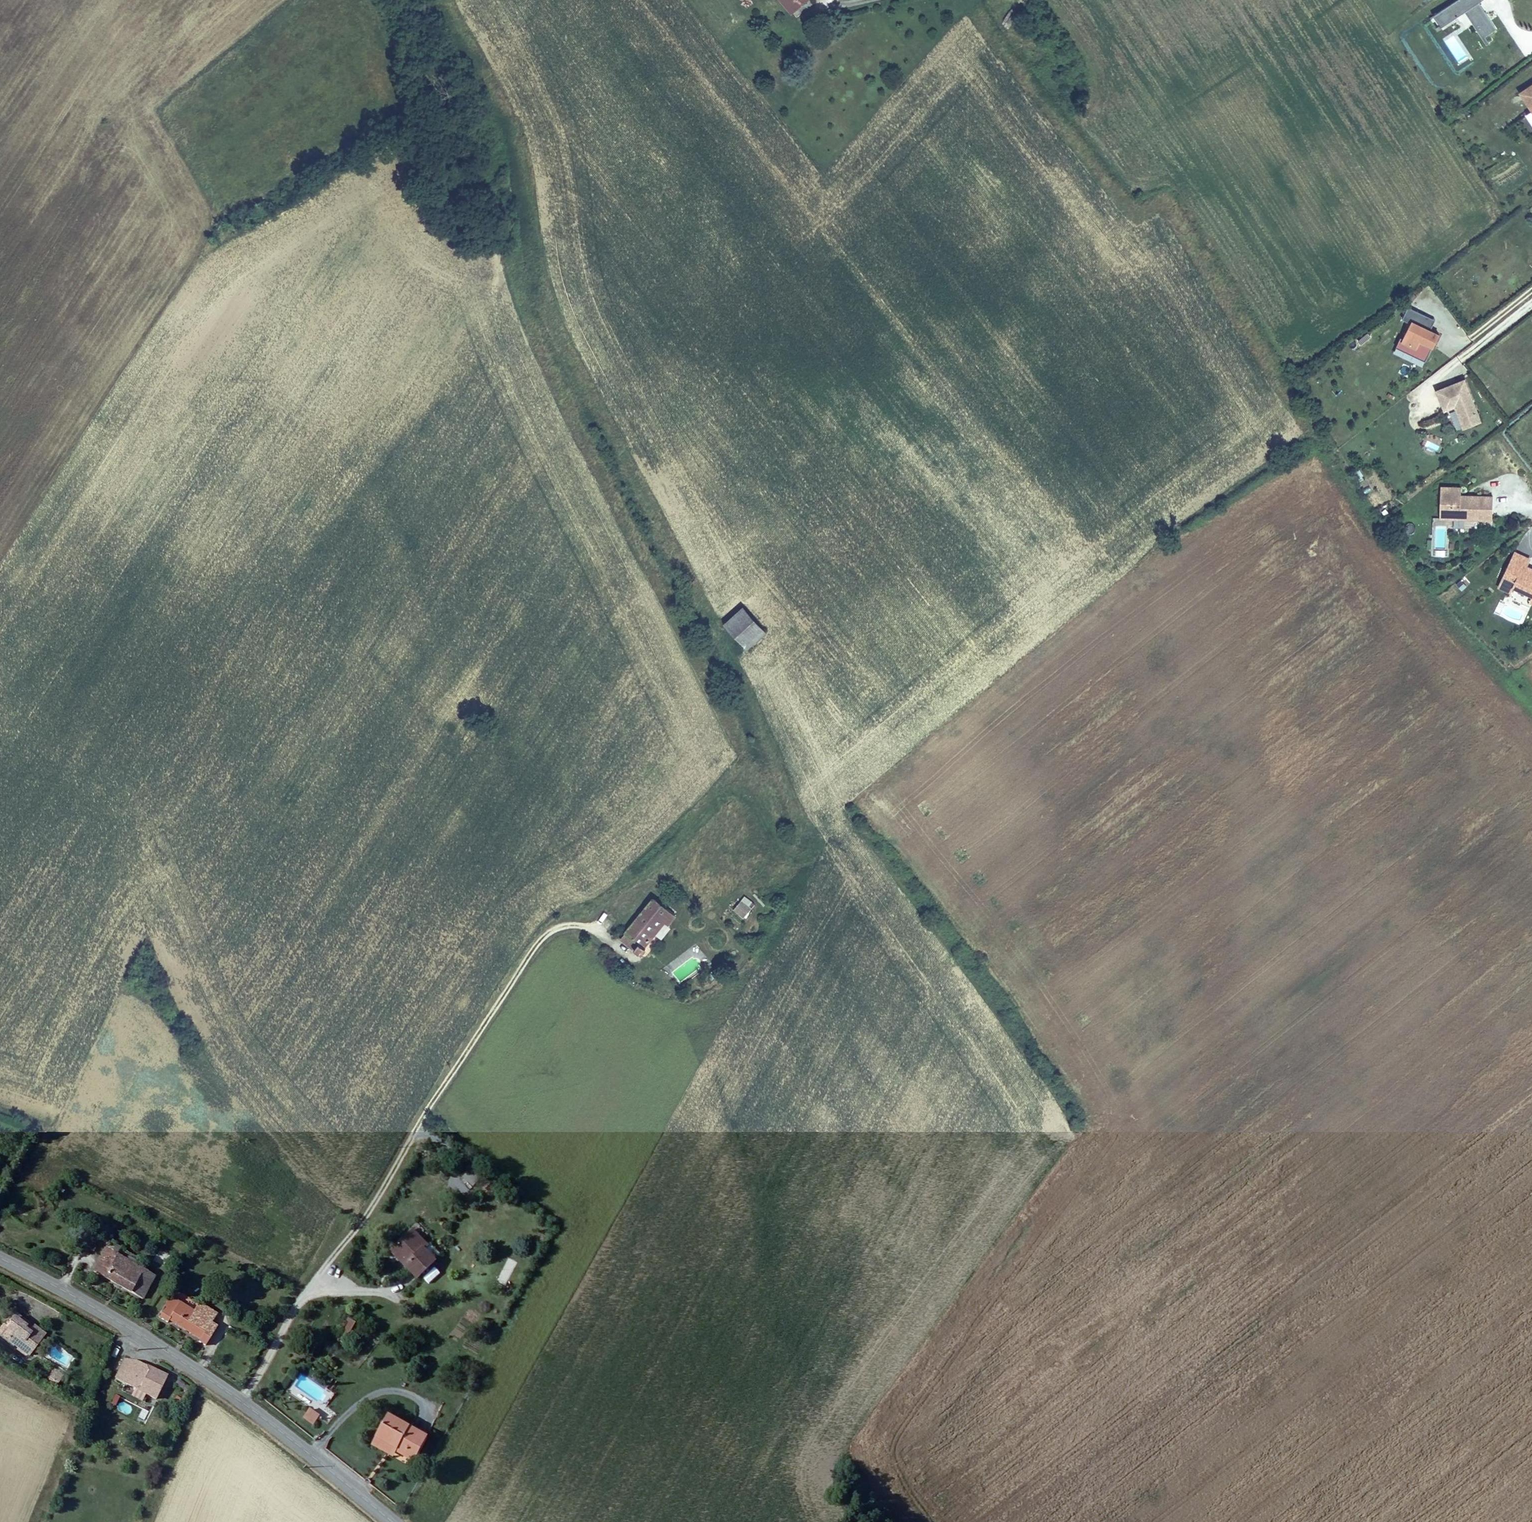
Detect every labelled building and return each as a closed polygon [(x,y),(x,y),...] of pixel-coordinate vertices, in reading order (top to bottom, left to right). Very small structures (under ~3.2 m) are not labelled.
[(792,15),(808,0),(777,0),(792,15)] [(1434,15),(1441,27),(1465,11),(1487,44),(1491,42),(1487,35),(1497,29),(1479,2),(1482,0),(1456,0),(1434,15)] [(1523,88),(1531,103),(1531,82),(1523,88)] [(1407,319),(1395,344),(1426,359),(1438,333),(1407,319)] [(1480,421),(1463,378),(1436,389),(1445,412),(1456,408),(1463,427),(1480,421)] [(1438,451),(1441,446),(1428,440),(1425,446),(1438,451)] [(1438,516),(1491,519),(1492,495),(1460,493),(1460,487),(1440,486),(1438,516)] [(1512,553),(1498,584),(1510,590),(1512,585),(1531,594),(1531,567),(1525,563),(1527,560),(1512,553)] [(738,642),(762,666),(780,648),(756,624),(738,642)] [(653,898),(626,931),(637,941),(632,947),(640,954),(645,947),(644,946),(664,921),(667,924),(674,915),(653,898)] [(743,899),(735,908),(743,914),(754,901),(750,898),(746,902),(743,899)] [(637,941),(626,931),(621,938),(632,947),(637,941)] [(471,1169),(463,1176),(471,1185),(479,1178),(471,1169)] [(418,1244),(422,1240),(415,1233),(411,1236),(418,1244)] [(418,1244),(411,1236),(399,1249),(413,1264),(408,1268),(419,1281),(436,1264),(425,1252),(429,1248),(422,1240),(418,1244)] [(165,1267),(172,1256),(159,1247),(152,1258),(165,1267)] [(148,1296),(157,1275),(112,1250),(102,1271),(148,1296)] [(507,1257),(497,1281),(506,1285),(517,1261),(507,1257)] [(218,1319),(224,1310),(206,1300),(199,1311),(187,1304),(187,1302),(174,1294),(162,1314),(172,1321),(174,1318),(201,1335),(200,1338),(209,1344),(223,1323),(218,1319)] [(343,1349),(357,1326),(349,1321),(335,1345),(343,1349)] [(12,1322),(2,1334),(7,1337),(14,1329),(26,1340),(30,1334),(12,1322)] [(2,1334),(0,1337),(0,1346),(27,1365),(43,1343),(30,1334),(26,1340),(14,1329),(7,1337),(2,1334)] [(116,1383),(157,1406),(169,1385),(139,1368),(136,1372),(126,1366),(116,1383)] [(57,1386),(61,1372),(51,1369),(47,1383),(57,1386)] [(310,1406),(302,1417),(313,1424),(321,1413),(310,1406)] [(413,1467),(427,1441),(388,1419),(374,1443),(396,1455),(395,1457),(413,1467)] [(341,1436),(331,1429),(325,1436),(335,1444),(341,1436)] [(374,1443),(370,1451),(390,1463),(395,1457),(396,1455),(374,1443)]
